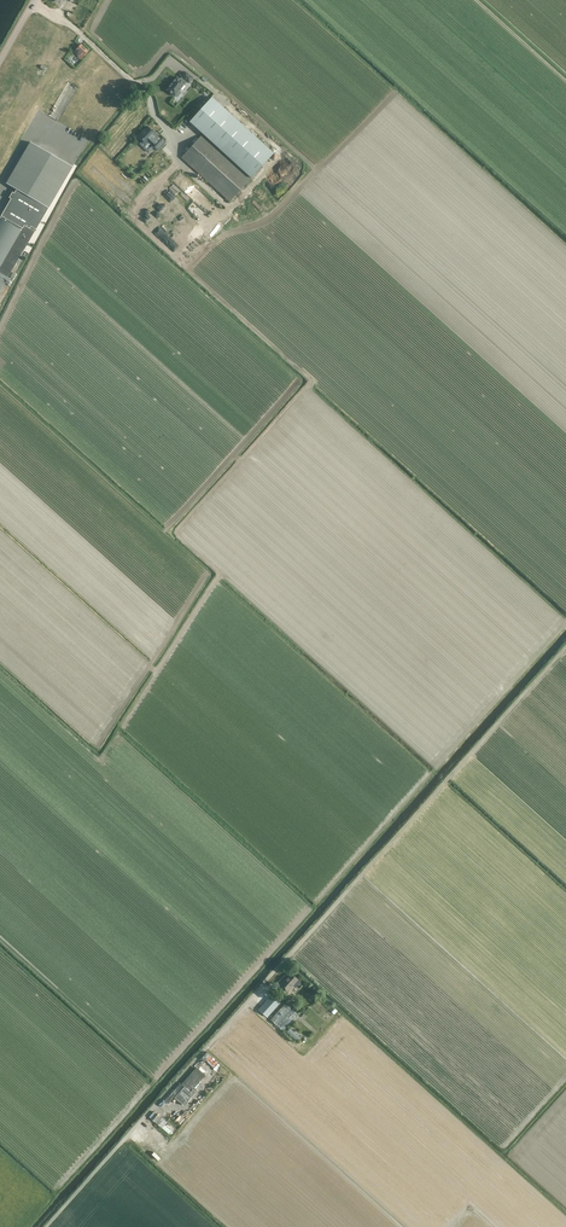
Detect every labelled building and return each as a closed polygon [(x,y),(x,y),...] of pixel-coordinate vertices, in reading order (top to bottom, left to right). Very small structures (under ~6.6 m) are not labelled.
[(82,45),(74,52),(79,56),(78,57),(80,60),(88,51),(82,45)] [(177,77),(176,78),(177,78),(167,90),(167,89),(167,90),(175,96),(174,96),(175,96),(176,95),(178,97),(181,93),(179,91),(185,84),(185,83),(186,81),(189,83),(193,78),(186,72),(185,72),(182,77),(181,77),(182,78),(180,80),(177,77)] [(212,97),(189,122),(251,178),(274,154),(212,97)] [(147,127),(138,137),(146,145),(149,141),(152,143),(151,145),(158,150),(166,141),(159,136),(158,137),(155,134),(147,127)] [(230,202),(251,179),(202,135),(181,158),(230,202)] [(35,231),(34,231),(35,228),(36,229),(72,167),(30,142),(6,184),(17,190),(0,218),(0,291),(35,231)] [(295,982),(288,975),(280,985),(287,991),(295,982)] [(279,1002),(279,1003),(270,995),(258,1009),(266,1017),(267,1017),(268,1017),(271,1020),(283,1031),(298,1015),(285,1003),(283,1006),(280,1004),(280,1003),(279,1002)] [(287,1031),(297,1039),(302,1034),(299,1031),(297,1033),(290,1027),(287,1031)] [(217,1070),(222,1065),(217,1060),(212,1065),(217,1070)] [(195,1068),(181,1084),(184,1086),(174,1097),(183,1105),(195,1091),(193,1089),(204,1076),(195,1068)] [(162,1127),(167,1121),(157,1113),(152,1118),(162,1127)] [(165,1124),(162,1127),(169,1133),(172,1130),(165,1124)]
